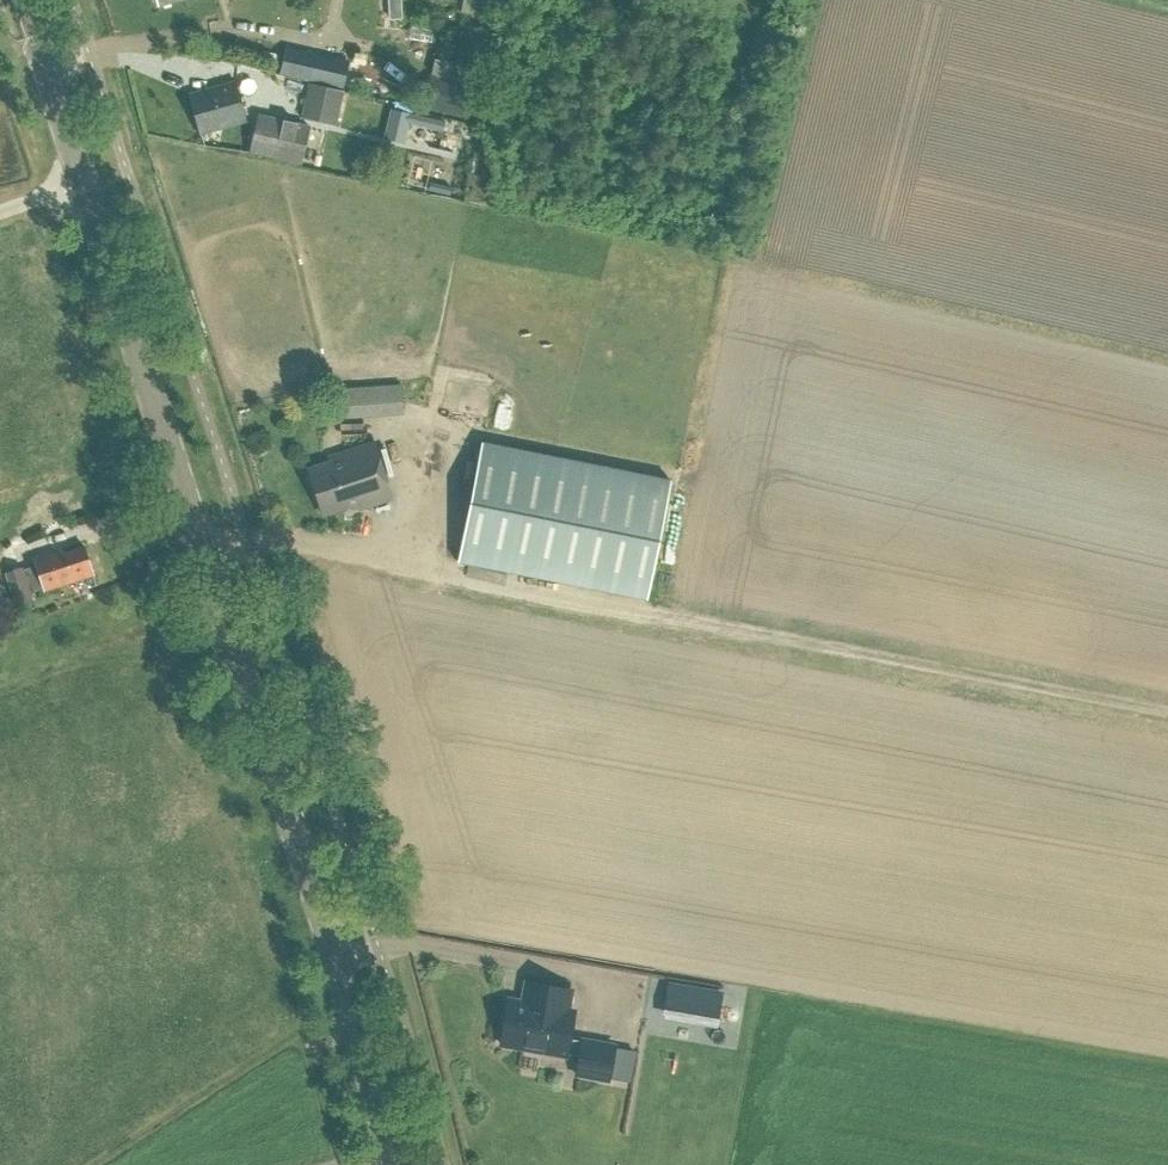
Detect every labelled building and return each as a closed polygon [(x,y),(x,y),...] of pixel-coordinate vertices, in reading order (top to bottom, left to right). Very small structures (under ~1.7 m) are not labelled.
[(342,88),(349,60),(315,52),(309,81),(342,88)] [(417,104),(455,113),(461,85),(424,76),(417,104)] [(235,81),(189,94),(200,134),(246,121),(235,81)] [(310,83),(302,117),(335,123),(343,91),(310,83)] [(389,110),(383,139),(402,144),(408,115),(389,110)] [(250,152),(301,163),(309,126),(258,114),(250,152)] [(373,387),(358,388),(360,412),(374,411),(373,387)] [(356,509),(390,498),(372,441),(329,455),(330,460),(307,467),(322,514),(341,508),(356,509)] [(481,442),(457,561),(647,599),(671,480),(481,442)] [(86,544),(67,551),(65,545),(36,556),(38,563),(10,574),(23,608),(38,602),(34,591),(46,586),(48,592),(97,573),(86,544)] [(518,1003),(510,1045),(534,1049),(535,1044),(554,1047),(553,1052),(576,1056),(584,1014),(576,1013),(580,991),(539,983),(535,1006),(518,1003)] [(721,993),(669,984),(664,1013),(717,1022),(721,993)] [(626,1048),(591,1042),(585,1077),(620,1083),(626,1048)]
